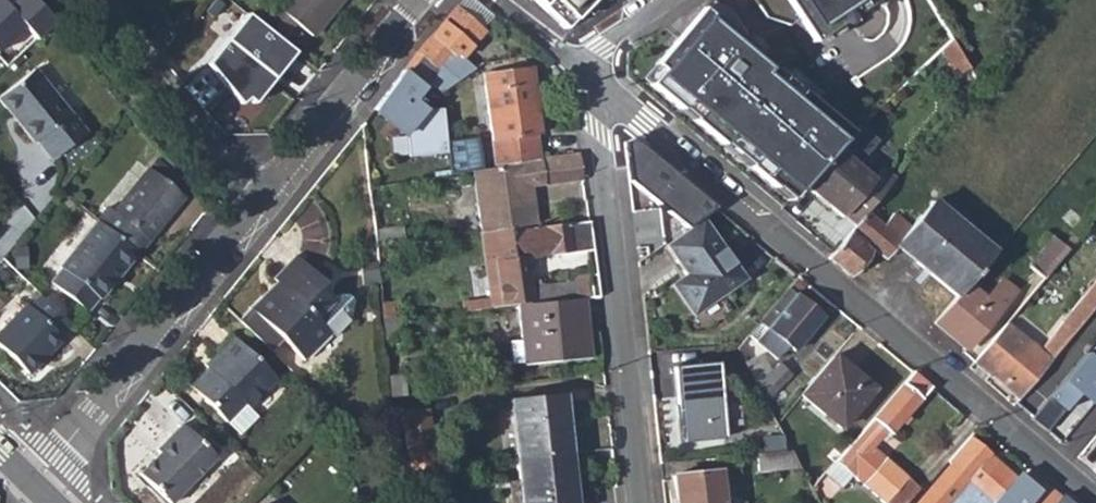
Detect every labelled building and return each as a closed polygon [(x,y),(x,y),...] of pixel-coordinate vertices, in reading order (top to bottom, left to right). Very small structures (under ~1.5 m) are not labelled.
[(258,24),(280,41),(295,23),(311,36),(341,0),(279,0),(258,24)] [(489,26),(497,15),(478,0),(462,0),(459,4),(489,26)] [(565,28),(591,0),(535,0),(565,28)] [(773,5),(769,0),(735,0),(749,21),(773,5)] [(862,0),(808,0),(824,24),(862,0)] [(485,29),(456,6),(417,52),(439,71),(430,82),(442,91),(473,70),(476,68),(462,57),(485,29)] [(250,38),(209,89),(245,118),(296,54),(281,42),(280,41),(258,24),(250,17),(240,29),(250,38)] [(754,98),(732,65),(747,55),(725,21),(694,41),(700,51),(688,59),(674,68),(691,91),(694,89),(717,122),(754,98)] [(930,39),(940,50),(952,39),(944,25),(930,39)] [(940,50),(958,69),(967,63),(952,39),(940,50)] [(540,135),(530,66),(482,72),(495,168),(539,162),(535,136),(540,135)] [(36,140),(51,159),(84,132),(33,69),(0,96),(0,101),(34,142),(36,140)] [(374,109),(405,133),(407,156),(446,153),(443,109),(427,110),(415,101),(425,88),(403,70),(374,109)] [(803,186),(836,148),(798,117),(766,154),(803,186)] [(697,191),(630,134),(613,143),(620,207),(672,182),(680,199),(697,191)] [(450,139),(452,168),(483,166),(480,136),(450,139)] [(880,167),(872,178),(836,148),(803,186),(842,218),(843,216),(855,226),(867,212),(895,178),(880,167)] [(577,156),(539,162),(541,184),(580,179),(577,156)] [(541,184),(539,162),(495,168),(472,172),(479,232),(483,231),(521,226),(533,224),(529,187),(541,184)] [(107,208),(96,221),(135,253),(182,196),(147,169),(113,212),(107,208)] [(994,252),(941,208),(933,201),(911,227),(895,246),(904,253),(923,268),(925,266),(933,271),(930,274),(957,297),(967,284),(994,252)] [(895,246),(911,227),(893,213),(883,226),(867,212),(855,226),(833,252),(829,257),(849,276),(869,253),(861,246),(865,242),(885,259),(895,246)] [(691,315),(743,279),(703,220),(665,246),(686,275),(670,285),(691,315)] [(86,312),(96,298),(98,299),(135,253),(96,221),(59,267),(61,268),(50,282),(86,312)] [(521,230),(521,226),(483,231),(493,308),(517,305),(576,298),(584,298),(582,280),(529,285),(526,257),(587,249),(584,230),(582,221),(521,230)] [(405,241),(403,227),(373,230),(374,246),(405,241)] [(1063,245),(1068,250),(1078,237),(1073,234),(1063,245)] [(1068,250),(1063,245),(1052,235),(1027,264),(1044,278),(1068,250)] [(315,286),(321,280),(293,253),(271,276),(276,282),(266,291),(265,288),(247,306),(301,358),(328,331),(332,335),(348,318),(349,298),(344,292),(335,293),(328,300),(315,286)] [(923,268),(930,274),(933,271),(925,266),(923,268)] [(1000,278),(983,297),(967,284),(957,297),(934,324),(966,350),(1015,291),(1000,278)] [(1095,306),(1095,278),(1082,296),(1095,306)] [(794,352),(823,316),(789,288),(760,322),(768,330),(757,342),(775,357),(785,345),(794,352)] [(0,331),(0,348),(28,374),(61,339),(59,336),(69,325),(40,296),(29,307),(25,305),(0,331)] [(1043,369),(1095,306),(1082,296),(1039,351),(1006,324),(974,362),(1001,385),(1002,384),(1019,398),(1043,369)] [(578,321),(576,298),(517,305),(521,340),(523,363),(523,365),(590,359),(586,320),(578,321)] [(576,298),(578,321),(586,320),(584,298),(576,298)] [(248,409),(277,380),(232,336),(215,353),(220,357),(207,370),(206,368),(191,384),(205,397),(203,400),(225,423),(238,435),(256,416),(248,409)] [(509,341),(511,364),(523,363),(521,340),(509,341)] [(206,368),(207,370),(220,357),(215,353),(202,365),(206,368)] [(760,353),(744,362),(766,402),(792,375),(779,362),(770,371),(760,353)] [(840,429),(873,389),(834,355),(801,395),(840,429)] [(721,433),(715,364),(672,368),(678,442),(710,440),(709,434),(721,433)] [(1045,384),(1052,376),(1043,369),(1019,398),(1013,404),(1050,436),(1071,410),(1053,395),(1055,393),(1045,384)] [(931,388),(911,371),(830,467),(824,474),(840,488),(851,476),(883,502),(884,502),(885,502),(906,478),(907,477),(872,448),(879,440),(884,444),(931,388)] [(390,397),(405,396),(402,373),(388,375),(390,397)] [(1086,388),(1095,397),(1095,376),(1086,388)] [(188,387),(203,400),(205,397),(191,384),(188,387)] [(509,398),(516,458),(570,452),(563,392),(509,398)] [(434,467),(426,410),(402,413),(407,470),(420,469),(434,467)] [(296,426),(304,433),(312,424),(305,417),(296,426)] [(216,456),(182,423),(156,450),(159,452),(138,474),(168,502),(171,502),(216,456)] [(990,455),(968,437),(947,461),(950,463),(917,502),(993,502),(1004,489),(1015,477),(996,460),(994,463),(988,458),(990,455)] [(800,469),(790,450),(755,454),(757,473),(800,469)] [(570,452),(516,458),(518,483),(520,502),(575,502),(574,487),(568,488),(567,477),(572,476),(570,452)] [(805,478),(811,489),(824,474),(830,467),(821,459),(805,478)] [(1045,481),(1028,468),(1018,480),(1008,492),(1021,502),(1026,502),(1045,481)] [(420,469),(407,470),(403,471),(404,483),(421,481),(420,469)] [(718,471),(672,476),(675,502),(722,502),(718,471)] [(1004,489),(1008,492),(1018,480),(1015,477),(1004,489)] [(886,502),(905,502),(918,489),(906,478),(885,502),(886,502)] [(1062,496),(1045,481),(1026,502),(1056,502),(1062,496)] [(510,502),(520,502),(518,483),(508,484),(510,502)]
